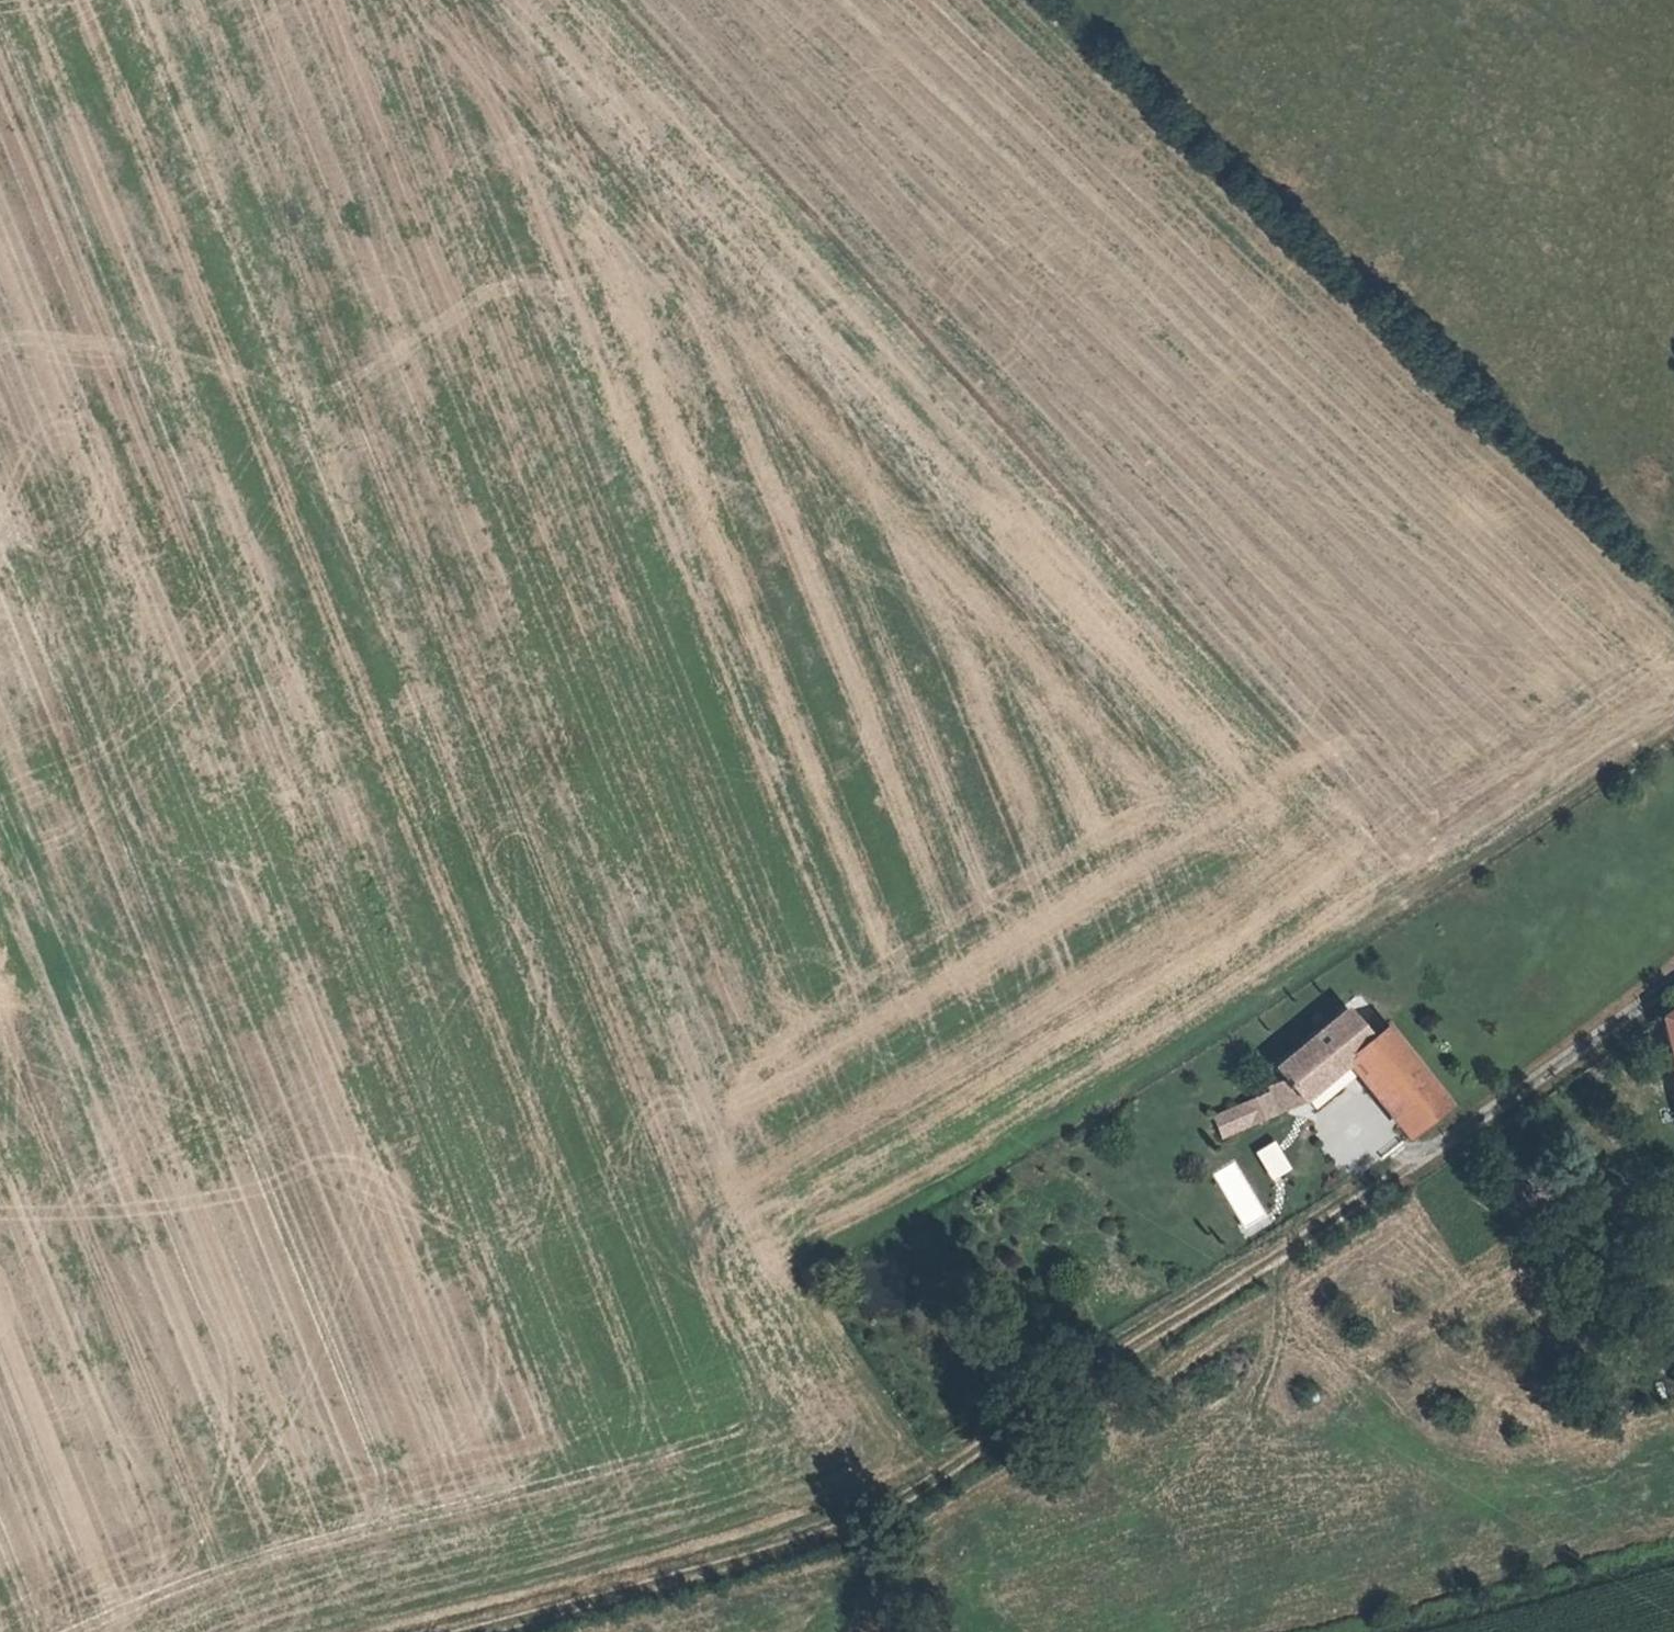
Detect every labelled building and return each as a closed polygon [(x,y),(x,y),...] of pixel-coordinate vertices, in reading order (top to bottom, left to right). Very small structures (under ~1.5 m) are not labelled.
[(1652,1013),(1673,1101),(1673,996),(1652,1013)] [(1372,1042),(1346,1011),(1258,1083),(1263,1098),(1212,1114),(1218,1134),(1303,1107),(1352,1067),(1406,1134),(1445,1101),(1388,1032),(1372,1042)] [(1274,1142),(1257,1152),(1268,1171),(1285,1161),(1274,1142)] [(1211,1171),(1248,1237),(1273,1223),(1236,1158),(1211,1171)]
